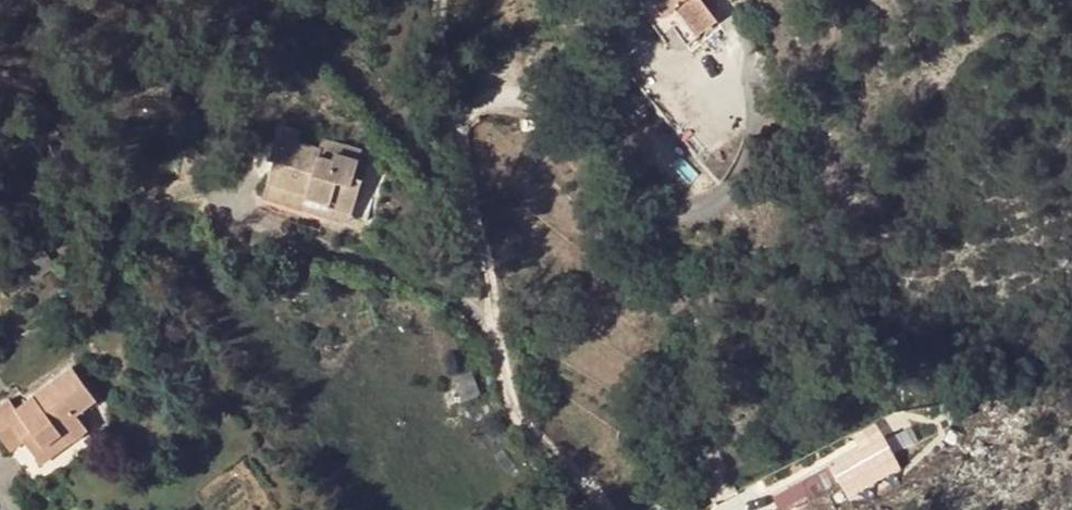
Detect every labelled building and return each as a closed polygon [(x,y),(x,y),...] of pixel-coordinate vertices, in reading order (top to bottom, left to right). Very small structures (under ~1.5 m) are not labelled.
[(663,14),(676,5),(696,33),(716,19),(702,0),(653,0),(663,14)] [(306,201),(352,214),(362,178),(353,176),(358,160),(333,153),(332,161),(319,157),(321,150),(298,143),(300,133),(280,127),(270,159),(275,161),(268,183),(307,195),(306,201)] [(324,140),(321,150),(319,157),(332,161),(333,153),(358,160),(361,151),(324,140)] [(367,163),(358,160),(353,176),(362,178),(367,163)] [(350,224),(352,214),(306,201),(307,195),(268,183),(264,199),(350,224)] [(483,367),(470,372),(480,395),(493,390),(483,367)] [(68,446),(88,431),(77,416),(97,401),(73,369),(17,410),(10,400),(0,408),(0,437),(15,428),(25,443),(35,435),(43,446),(60,435),(68,446)] [(470,372),(452,379),(461,403),(480,395),(470,372)] [(943,436),(951,450),(977,436),(971,421),(943,436)] [(15,428),(0,437),(12,452),(25,443),(15,428)] [(42,464),(68,446),(60,435),(43,446),(35,435),(25,443),(42,464)] [(857,479),(863,494),(951,450),(943,436),(857,479)]
